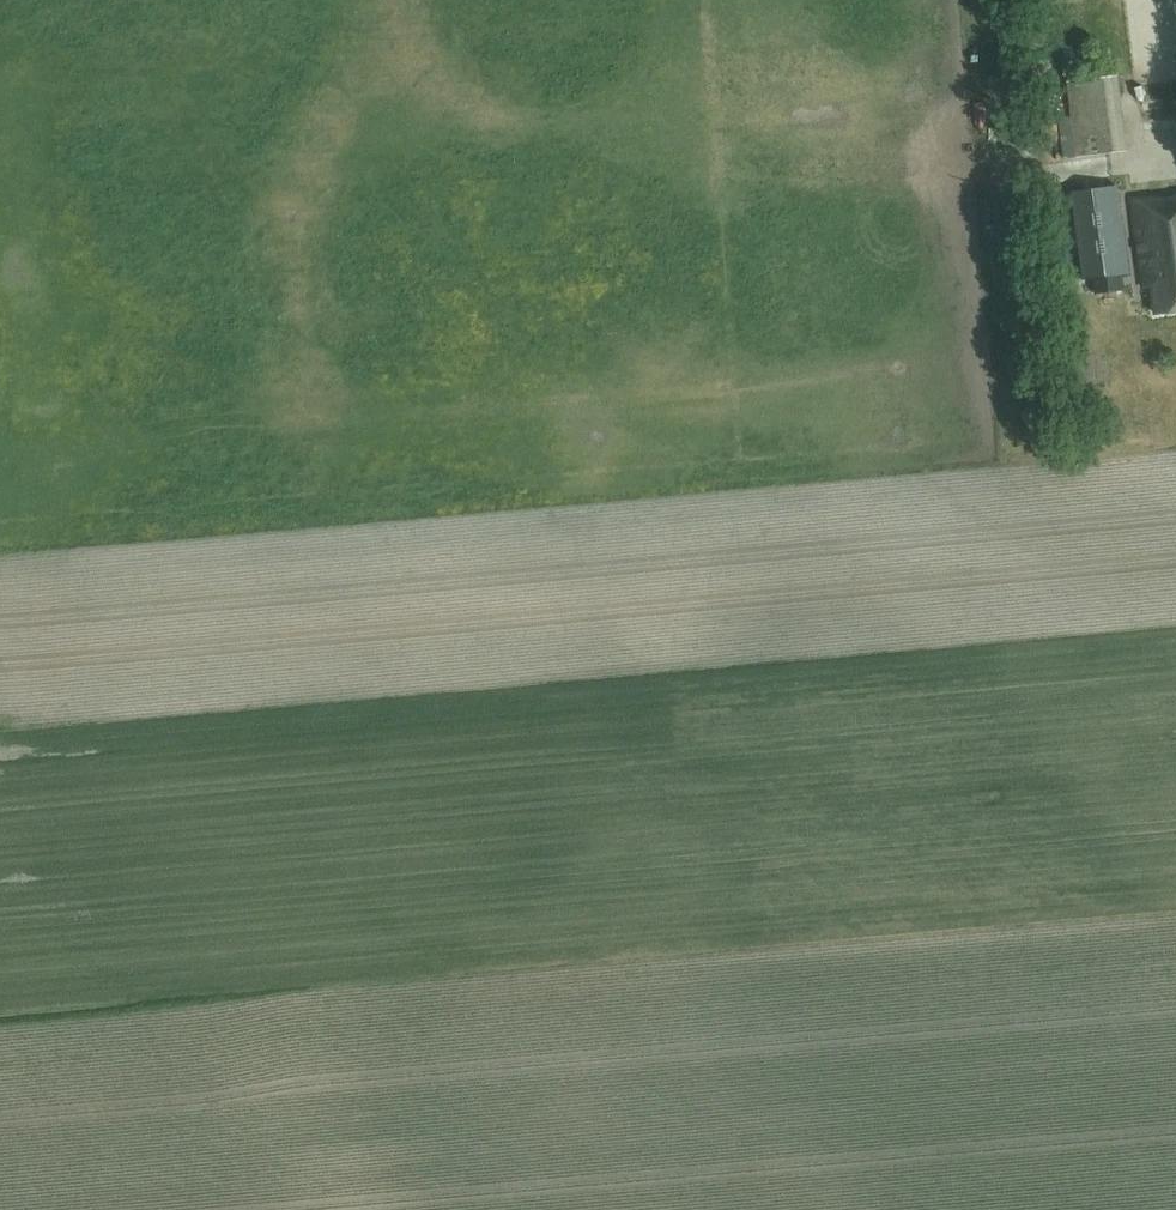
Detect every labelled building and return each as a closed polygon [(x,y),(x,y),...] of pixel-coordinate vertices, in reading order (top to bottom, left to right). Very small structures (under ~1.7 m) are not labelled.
[(1122,275),(1125,275),(1113,183),(1078,187),(1089,279),(1093,278),(1094,292),(1123,288),(1122,275)] [(1134,201),(1146,285),(1154,284),(1157,311),(1175,309),(1175,195),(1134,201)]
